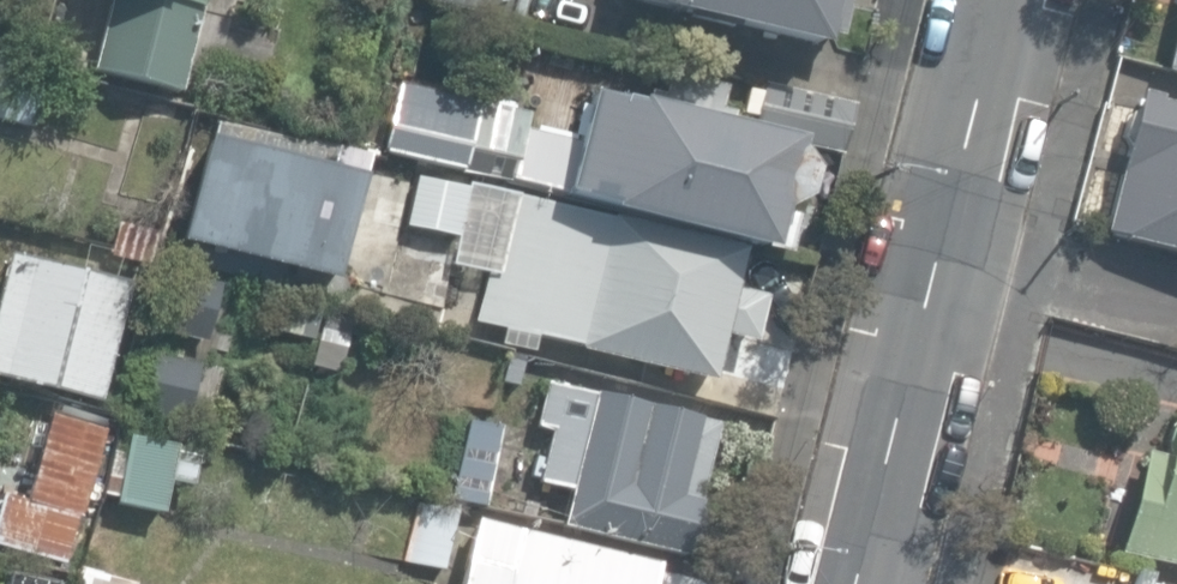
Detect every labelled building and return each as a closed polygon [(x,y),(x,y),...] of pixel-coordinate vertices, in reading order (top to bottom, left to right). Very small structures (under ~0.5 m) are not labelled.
[(203,0),(110,0),(92,72),(178,94),(203,0)] [(506,21),(512,0),(426,0),(506,21)] [(821,45),(832,0),(656,0),(664,2),(663,7),(821,45)] [(1162,72),(1176,76),(1176,12),(1162,72)] [(26,127),(44,70),(31,66),(0,57),(0,119),(26,127)] [(605,212),(768,252),(777,215),(801,203),(808,174),(791,151),(793,144),(728,128),(732,114),(718,111),(724,88),(666,74),(661,96),(637,90),(633,106),(588,95),(577,140),(525,128),(529,114),(400,83),(383,151),(462,171),(467,153),(510,163),(506,181),(607,205),(605,212)] [(841,154),(853,104),(763,82),(751,132),(841,154)] [(1176,253),(1176,102),(1142,92),(1103,233),(1176,253)] [(333,152),(217,124),(214,139),(207,137),(181,243),(332,281),(358,177),(328,170),(333,152)] [(456,215),(462,186),(420,177),(414,206),(456,215)] [(745,333),(751,306),(733,303),(745,253),(503,196),(474,322),(503,329),(499,345),(531,352),(535,336),(582,347),(581,352),(713,383),(725,328),(745,333)] [(111,256),(147,264),(155,229),(119,221),(111,256)] [(95,402),(129,286),(10,251),(0,285),(0,374),(95,402)] [(128,404),(181,415),(199,332),(146,321),(128,404)] [(696,513),(717,422),(544,382),(534,425),(551,429),(544,459),(535,457),(531,475),(540,477),(539,484),(570,491),(561,529),(687,557),(689,548),(700,543),(706,520),(696,513)] [(62,564),(75,515),(81,516),(104,431),(47,416),(25,499),(0,492),(0,547),(62,564)] [(1166,459),(1143,453),(1116,553),(1176,569),(1176,417),(1166,459)] [(452,496),(482,502),(498,428),(468,421),(452,496)] [(115,505),(161,514),(168,482),(194,488),(201,452),(129,437),(115,505)] [(405,562),(444,568),(454,507),(415,500),(405,562)] [(654,564),(473,521),(458,583),(649,583),(654,564)] [(79,570),(76,583),(137,583),(79,570)] [(28,573),(26,583),(71,583),(72,582),(28,573)] [(1145,577),(1133,574),(1131,583),(1143,583),(1145,577)] [(663,575),(661,583),(702,583),(663,575)]
